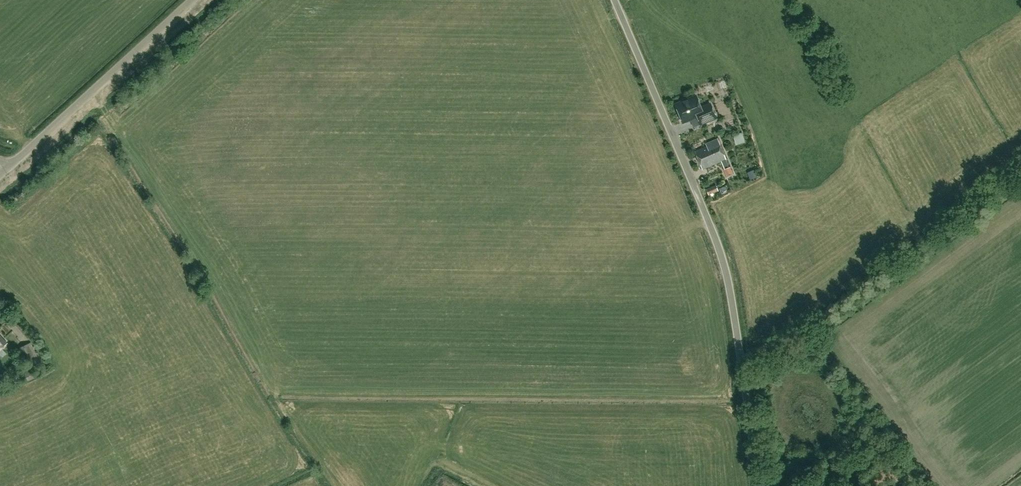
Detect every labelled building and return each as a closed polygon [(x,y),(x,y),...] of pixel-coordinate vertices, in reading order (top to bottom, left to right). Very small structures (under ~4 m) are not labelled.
[(702,106),(697,95),(687,99),(688,101),(676,106),(683,123),(685,122),(686,122),(689,121),(690,120),(697,117),(700,125),(718,117),(711,102),(702,106)] [(702,170),(725,160),(726,160),(717,138),(705,143),(706,146),(694,151),(702,170)] [(730,167),(729,167),(724,169),(727,177),(733,175),(730,167)] [(757,178),(754,170),(747,173),(750,180),(757,178)] [(709,195),(718,191),(716,185),(706,189),(709,195)] [(35,369),(42,366),(31,343),(17,349),(24,365),(31,361),(35,369)]
